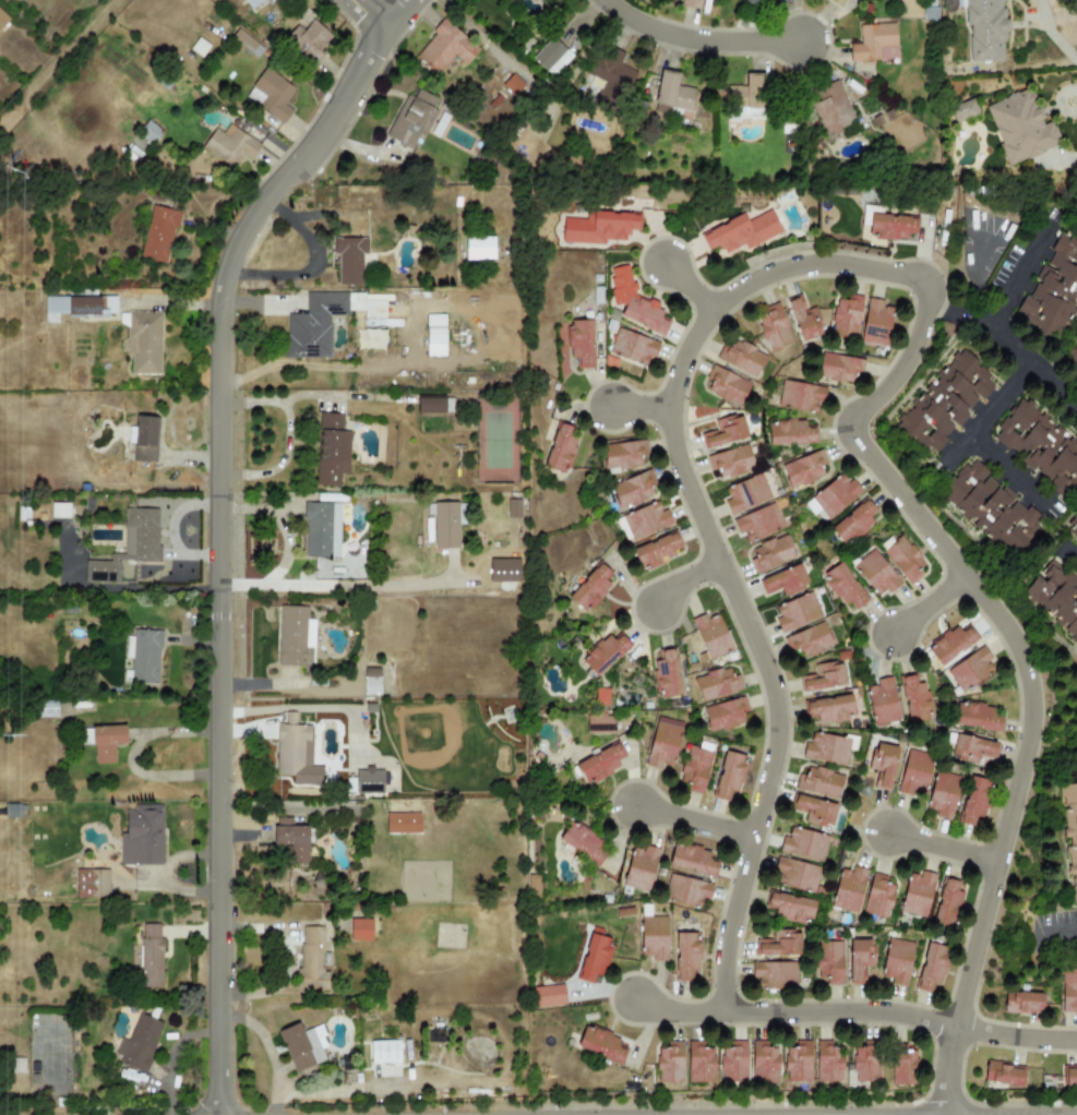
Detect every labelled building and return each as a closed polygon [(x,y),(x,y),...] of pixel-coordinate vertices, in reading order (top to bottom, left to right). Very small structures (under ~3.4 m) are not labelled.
[(264,0),(244,0),(249,9),(264,0)] [(680,7),(698,10),(700,0),(681,0),(680,7)] [(841,9),(846,0),(826,0),(841,9)] [(1003,62),(1003,41),(1007,41),(1006,0),(966,0),(967,62),(1003,62)] [(0,11),(0,28),(9,19),(0,11)] [(297,25),(285,38),(310,61),(332,37),(313,20),(303,31),(297,25)] [(453,56),(465,66),(479,49),(444,20),(414,57),(437,76),(453,56)] [(897,60),(896,24),(858,25),(859,45),(849,45),(849,61),(897,60)] [(230,39),(251,55),(258,45),(237,30),(230,39)] [(532,58),(552,77),(572,56),(552,37),(532,58)] [(634,72),(619,65),(625,54),(607,45),(592,76),(604,83),(596,99),(616,109),(634,72)] [(253,113),(280,129),(291,110),(284,105),(295,87),(264,68),(249,94),(260,101),(253,113)] [(694,89),(676,86),(678,74),(650,69),(645,103),(691,110),(694,89)] [(512,97),(524,85),(512,74),(500,86),(512,97)] [(727,87),(727,117),(762,117),(762,74),(745,74),(745,87),(727,87)] [(824,136),(856,122),(838,81),(815,92),(819,102),(811,105),(824,136)] [(386,137),(412,149),(419,133),(423,135),(439,100),(417,90),(414,98),(406,94),(386,137)] [(985,106),(1007,165),(1061,145),(1052,122),(1045,125),(1038,108),(1034,109),(1027,90),(985,106)] [(955,124),(978,114),(971,99),(949,109),(955,124)] [(470,110),(480,127),(508,112),(503,103),(491,109),(487,101),(470,110)] [(260,146),(229,124),(222,134),(215,128),(201,148),(232,170),(243,154),(250,160),(260,146)] [(166,265),(178,212),(152,206),(140,259),(166,265)] [(781,234),(771,211),(745,221),(743,215),(700,233),(707,251),(718,246),(722,255),(744,246),(745,249),(781,234)] [(603,245),(603,241),(627,241),(627,229),(638,229),(638,214),(585,212),(585,219),(562,219),(561,244),(603,245)] [(906,231),(915,232),(916,217),(870,215),(869,238),(905,240),(906,231)] [(1070,235),(1068,240),(1058,235),(1017,318),(1062,340),(1076,309),(1076,238),(1070,235)] [(337,286),(361,286),(361,254),(366,254),(366,237),(333,237),(333,254),(337,254),(337,286)] [(494,239),(465,238),(465,259),(494,260),(494,239)] [(662,335),(668,322),(659,319),(665,307),(634,295),(630,265),(609,267),(610,280),(609,284),(612,307),(623,305),(618,317),(662,335)] [(330,358),(330,315),(348,315),(348,292),(306,292),(306,314),(285,314),(285,358),(330,358)] [(115,316),(116,297),(68,296),(67,314),(115,316)] [(815,307),(805,309),(802,296),(786,301),(799,341),(824,334),(815,307)] [(835,299),(831,335),(857,337),(860,297),(847,296),(846,300),(835,299)] [(45,313),(67,314),(67,298),(45,297),(45,313)] [(862,334),(887,336),(891,308),(882,307),(883,300),(865,298),(862,334)] [(791,344),(778,304),(754,312),(766,351),(791,344)] [(159,374),(160,312),(127,312),(125,352),(131,352),(130,374),(159,374)] [(575,369),(593,369),(591,320),(566,321),(567,358),(575,358),(575,369)] [(658,343),(634,335),(626,358),(650,367),(658,343)] [(1076,368),(1076,341),(1066,361),(1076,368)] [(929,458),(946,439),(943,436),(978,397),(980,398),(997,380),(961,348),(892,425),(929,458)] [(852,383),(853,374),(861,375),(863,359),(821,352),(817,379),(852,383)] [(705,379),(710,381),(706,391),(739,406),(750,383),(711,365),(705,379)] [(777,407),(815,413),(817,403),(822,404),(825,387),(781,380),(777,407)] [(443,411),(443,398),(416,397),(416,410),(443,411)] [(997,434),(993,440),(1008,452),(1009,450),(1070,498),(1076,489),(1076,443),(1020,398),(994,431),(997,434)] [(342,413),(318,412),(315,487),(339,488),(339,475),(348,475),(349,441),(342,441),(342,413)] [(741,415),(714,419),(716,434),(704,436),(705,446),(745,439),(741,415)] [(156,417),(134,416),(133,461),(155,463),(156,417)] [(804,420),(766,421),(766,445),(814,443),(814,428),(804,428),(804,420)] [(569,472),(575,427),(552,423),(545,468),(569,472)] [(605,471),(642,467),(639,448),(630,449),(629,442),(601,445),(605,471)] [(717,469),(719,479),(754,469),(746,444),(706,455),(709,471),(717,469)] [(779,466),(789,490),(823,476),(819,466),(826,464),(819,449),(779,466)] [(938,495),(1011,561),(1040,530),(1032,523),(1038,515),(1029,507),(1026,510),(971,459),(938,495)] [(610,481),(615,506),(655,499),(650,473),(610,481)] [(861,491),(850,478),(846,482),(839,473),(802,504),(813,516),(819,511),(826,519),(861,491)] [(720,489),(730,514),(770,499),(761,475),(720,489)] [(842,545),(873,523),(866,514),(873,509),(864,499),(828,527),(842,545)] [(670,525),(660,500),(621,515),(631,540),(670,525)] [(457,548),(456,502),(433,503),(433,524),(440,524),(441,536),(433,536),(434,549),(457,548)] [(339,504),(304,503),(302,556),(338,558),(339,504)] [(781,529),(775,505),(733,517),(741,541),(781,529)] [(82,558),(82,584),(119,584),(119,580),(135,582),(136,561),(159,561),(160,507),(122,507),(121,551),(107,551),(107,558),(82,558)] [(1066,531),(1076,540),(1076,518),(1066,531)] [(638,572),(674,559),(671,548),(679,544),(674,531),(630,548),(638,572)] [(749,545),(755,571),(793,561),(787,536),(749,545)] [(909,585),(920,576),(916,571),(924,564),(901,536),(893,542),(889,538),(878,547),(909,585)] [(852,564),(874,596),(885,589),(887,594),(899,585),(874,548),(852,564)] [(1050,559),(1038,576),(1036,575),(1020,596),(1076,639),(1076,580),(1050,559)] [(865,602),(841,561),(823,572),(828,580),(826,582),(840,607),(849,601),(853,609),(865,602)] [(610,574),(599,563),(566,596),(583,613),(610,587),(603,580),(610,574)] [(757,579),(764,594),(780,588),(782,596),(807,587),(799,564),(757,579)] [(822,615),(811,591),(775,608),(779,616),(774,619),(780,634),(822,615)] [(283,607),(280,664),(316,666),(318,622),(307,621),(308,608),(283,607)] [(718,614),(706,619),(704,614),(691,620),(707,660),(731,650),(718,614)] [(925,649),(940,668),(977,638),(962,621),(925,649)] [(831,646),(823,623),(782,636),(788,651),(797,648),(800,657),(831,646)] [(131,631),(129,687),(161,688),(165,633),(131,631)] [(607,635),(579,660),(595,676),(630,645),(619,634),(612,640),(607,635)] [(995,671),(982,647),(945,668),(958,692),(995,671)] [(680,695),(675,648),(657,650),(658,660),(651,661),(656,698),(680,695)] [(802,692),(845,685),(841,660),(813,664),(814,674),(800,676),(802,692)] [(701,702),(742,690),(738,675),(731,676),(728,668),(693,678),(701,702)] [(366,669),(364,693),(380,694),(380,670),(366,669)] [(899,676),(906,723),(930,719),(924,682),(914,683),(913,674),(899,676)] [(309,676),(309,684),(328,685),(330,678),(309,676)] [(871,726),(897,722),(891,676),(875,679),(876,685),(866,686),(871,726)] [(853,717),(850,694),(802,702),(805,718),(814,717),(815,723),(853,717)] [(744,722),(741,711),(746,709),(742,696),(702,708),(708,732),(744,722)] [(955,703),(954,729),(1000,730),(1001,718),(992,718),(992,704),(955,703)] [(39,706),(39,720),(60,719),(59,706),(39,706)] [(586,734),(613,733),(613,716),(585,717),(586,734)] [(644,766),(659,769),(660,765),(671,767),(681,722),(655,717),(644,766)] [(276,723),(274,776),(291,777),(291,783),(321,784),(322,766),(312,766),(313,726),(276,723)] [(92,730),(92,744),(92,768),(136,768),(136,730),(92,730)] [(846,765),(848,750),(853,751),(855,740),(811,733),(810,743),(803,742),(801,758),(846,765)] [(952,755),(993,762),(996,741),(954,734),(952,755)] [(584,783),(619,768),(614,758),(622,755),(617,743),(575,763),(584,783)] [(896,747),(873,743),(867,769),(876,770),(873,787),(889,789),(896,747)] [(703,789),(711,753),(685,747),(678,782),(703,789)] [(932,754),(906,750),(896,793),(911,795),(912,791),(923,793),(932,754)] [(743,754),(719,752),(715,799),(729,800),(729,792),(740,793),(743,754)] [(837,799),(841,775),(806,767),(804,776),(797,775),(793,790),(837,799)] [(357,770),(357,778),(356,794),(383,794),(383,770),(357,770)] [(960,776),(933,770),(924,814),(950,819),(960,776)] [(958,824),(973,826),(974,816),(982,818),(990,780),(967,777),(958,824)] [(1059,786),(1065,838),(1064,838),(1072,902),(1076,901),(1076,784),(1059,786)] [(830,828),(836,804),(792,795),(790,806),(806,810),(803,823),(830,828)] [(128,808),(124,866),(165,868),(168,812),(128,808)] [(386,812),(386,831),(420,831),(420,812),(386,812)] [(276,817),(276,827),(292,827),(292,817),(276,817)] [(608,842),(569,822),(558,843),(596,863),(608,842)] [(273,827),(273,864),(311,863),(310,827),(292,827),(276,827),(273,827)] [(780,853),(822,861),(827,835),(786,827),(780,853)] [(713,877),(716,862),(707,860),(709,851),(673,842),(668,866),(713,877)] [(630,846),(623,887),(649,891),(656,850),(630,846)] [(815,891),(818,864),(776,859),(771,886),(815,891)] [(857,913),(865,870),(850,866),(849,871),(838,868),(830,908),(857,913)] [(75,870),(75,898),(111,897),(111,868),(75,870)] [(924,919),(936,875),(920,871),(919,877),(908,874),(898,911),(924,919)] [(710,885),(669,873),(661,898),(704,910),(710,885)] [(960,891),(956,890),(957,879),(940,877),(934,921),(957,923),(960,891)] [(814,900),(767,891),(764,906),(777,908),(775,918),(811,924),(814,900)] [(667,916),(641,916),(639,956),(650,956),(650,961),(666,961),(667,916)] [(350,920),(350,939),(372,939),(371,920),(350,920)] [(139,926),(139,986),(165,986),(164,926),(139,926)] [(301,926),(301,944),(299,945),(298,969),(296,969),(296,991),(324,992),(324,927),(301,926)] [(591,983),(593,974),(602,976),(611,938),(600,936),(601,930),(588,927),(577,980),(591,983)] [(755,955),(799,956),(800,931),(773,931),(773,939),(755,939),(755,955)] [(673,981),(690,981),(691,970),(699,971),(701,933),(674,933),(673,981)] [(878,980),(905,985),(913,943),(887,937),(878,980)] [(874,967),(874,939),(848,940),(849,983),(864,983),(863,968),(874,967)] [(826,985),(841,985),(840,942),(816,943),(816,978),(826,978),(826,985)] [(930,992),(931,983),(942,985),(948,947),(924,943),(916,988),(930,992)] [(795,961),(751,962),(752,979),(765,978),(765,988),(797,988),(795,961)] [(1076,1010),(1076,1004),(1076,970),(1061,969),(1061,1010),(1076,1010)] [(564,1005),(562,984),(531,987),(532,1007),(564,1005)] [(1040,1014),(1040,993),(1003,992),(1003,1012),(1040,1014)] [(140,1012),(128,1043),(121,1040),(116,1053),(122,1056),(119,1063),(125,1064),(143,1070),(144,1072),(164,1023),(155,1020),(160,1008),(152,1005),(147,1016),(140,1012)] [(279,1032),(296,1070),(323,1058),(319,1047),(325,1045),(322,1039),(326,1036),(322,1023),(303,1032),(300,1023),(279,1032)] [(614,1047),(619,1039),(584,1026),(575,1047),(619,1065),(624,1052),(614,1047)] [(810,1081),(809,1040),(793,1040),(793,1047),(785,1047),(785,1082),(810,1081)] [(399,1041),(368,1042),(369,1064),(399,1063),(399,1041)] [(686,1082),(713,1082),(713,1048),(703,1048),(703,1041),(687,1041),(686,1082)] [(745,1081),(746,1041),(731,1041),(731,1047),(720,1047),(720,1081),(745,1081)] [(815,1082),(841,1081),(840,1048),(831,1048),(831,1041),(814,1041),(815,1082)] [(681,1082),(682,1042),(666,1042),(666,1050),(657,1048),(656,1082),(681,1082)] [(767,1048),(767,1042),(751,1042),(752,1082),(777,1081),(776,1048),(767,1048)] [(273,1050),(277,1055),(285,1051),(282,1044),(273,1050)] [(878,1081),(877,1045),(852,1046),(853,1082),(878,1081)] [(916,1086),(917,1051),(891,1050),(889,1084),(916,1086)] [(1019,1086),(1021,1069),(1009,1068),(1010,1063),(985,1060),(983,1082),(1019,1086)] [(125,1064),(120,1077),(132,1082),(128,1090),(134,1093),(136,1090),(143,1092),(147,1082),(140,1079),(143,1070),(125,1064)] [(1062,1084),(1076,1084),(1076,1064),(1063,1064),(1062,1084)] [(301,1072),(304,1080),(318,1074),(314,1066),(301,1072)] [(57,1099),(56,1107),(69,1107),(70,1099),(57,1099)]
